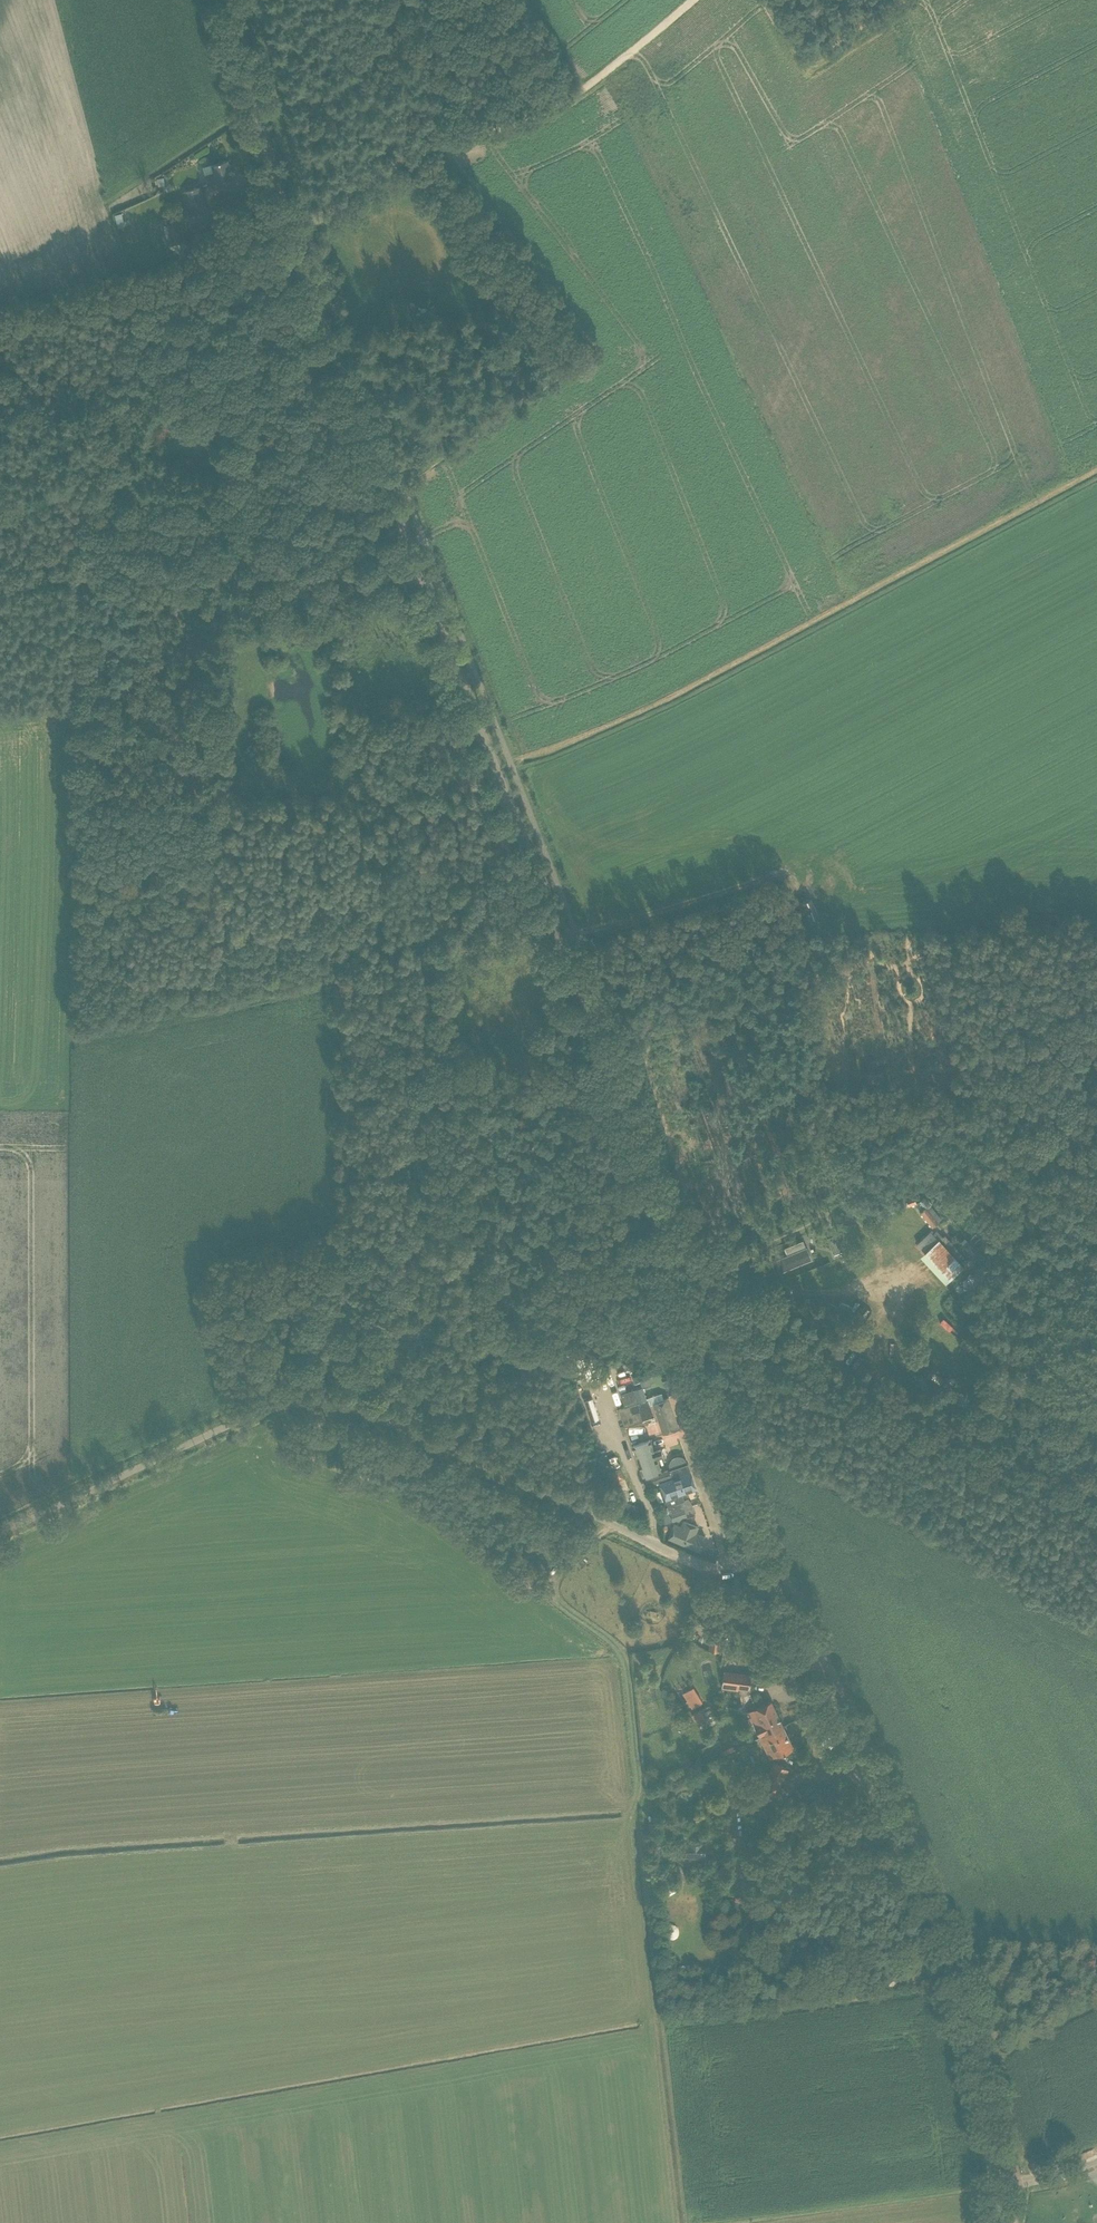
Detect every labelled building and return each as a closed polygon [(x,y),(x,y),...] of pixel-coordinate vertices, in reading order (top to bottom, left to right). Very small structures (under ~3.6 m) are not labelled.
[(202,167),(207,184),(232,177),(227,160),(212,164),(202,167)] [(121,213),(115,215),(118,227),(125,225),(121,213)] [(904,1200),(884,1208),(886,1213),(907,1205),(904,1200)] [(926,1207),(920,1212),(932,1227),(938,1222),(926,1207)] [(884,1208),(877,1211),(880,1218),(887,1215),(886,1213),(884,1208)] [(975,1233),(972,1236),(980,1245),(983,1242),(988,1237),(980,1228),(975,1233)] [(916,1243),(924,1251),(919,1255),(945,1283),(963,1266),(957,1259),(963,1254),(945,1234),(943,1237),(937,1230),(933,1233),(930,1231),(916,1243)] [(826,1238),(833,1254),(843,1251),(837,1234),(826,1238)] [(775,1259),(780,1272),(811,1258),(806,1246),(805,1246),(803,1239),(794,1243),(784,1247),(787,1254),(775,1259)] [(663,1380),(668,1395),(678,1391),(673,1377),(663,1380)] [(642,1386),(621,1393),(625,1405),(638,1401),(638,1403),(629,1405),(632,1412),(639,1410),(642,1419),(653,1416),(648,1399),(646,1400),(642,1386)] [(652,1403),(662,1433),(679,1428),(669,1397),(652,1403)] [(673,1403),(679,1421),(686,1418),(680,1401),(673,1403)] [(658,1430),(655,1422),(654,1417),(640,1421),(645,1434),(655,1431),(658,1430)] [(662,1455),(660,1449),(654,1451),(650,1439),(633,1444),(643,1475),(655,1471),(660,1469),(660,1468),(656,1457),(662,1455)] [(629,1499),(624,1488),(628,1486),(619,1463),(615,1464),(616,1468),(607,1471),(618,1503),(629,1499)] [(666,1498),(696,1488),(687,1463),(670,1469),(672,1476),(673,1478),(660,1482),(666,1498)] [(647,1486),(672,1476),(670,1469),(666,1470),(664,1467),(660,1468),(660,1469),(655,1471),(656,1474),(644,1478),(647,1486)] [(624,1501),(620,1508),(642,1519),(646,1511),(625,1500),(624,1501)] [(683,1508),(681,1501),(660,1509),(662,1516),(683,1508)] [(687,1506),(689,1515),(699,1512),(697,1503),(687,1506)] [(686,1516),(683,1508),(662,1516),(665,1523),(677,1519),(677,1521),(683,1519),(682,1517),(686,1516)] [(706,1536),(696,1532),(699,1526),(682,1519),(680,1525),(673,1522),(667,1539),(699,1552),(706,1536)] [(709,1650),(718,1651),(720,1637),(711,1636),(709,1650)] [(736,1675),(723,1673),(721,1687),(735,1689),(736,1687),(749,1689),(751,1674),(737,1672),(736,1675)] [(682,1693),(692,1708),(700,1703),(691,1688),(682,1693)] [(793,1747),(774,1706),(756,1714),(760,1722),(756,1723),(767,1745),(770,1744),(775,1756),(793,1747)] [(700,1709),(695,1712),(701,1721),(705,1718),(700,1709)] [(704,1842),(686,1842),(685,1855),(704,1856),(704,1842)] [(724,1865),(716,1866),(716,1875),(725,1874),(724,1865)] [(886,1975),(888,1987),(896,1985),(894,1973),(886,1975)]
